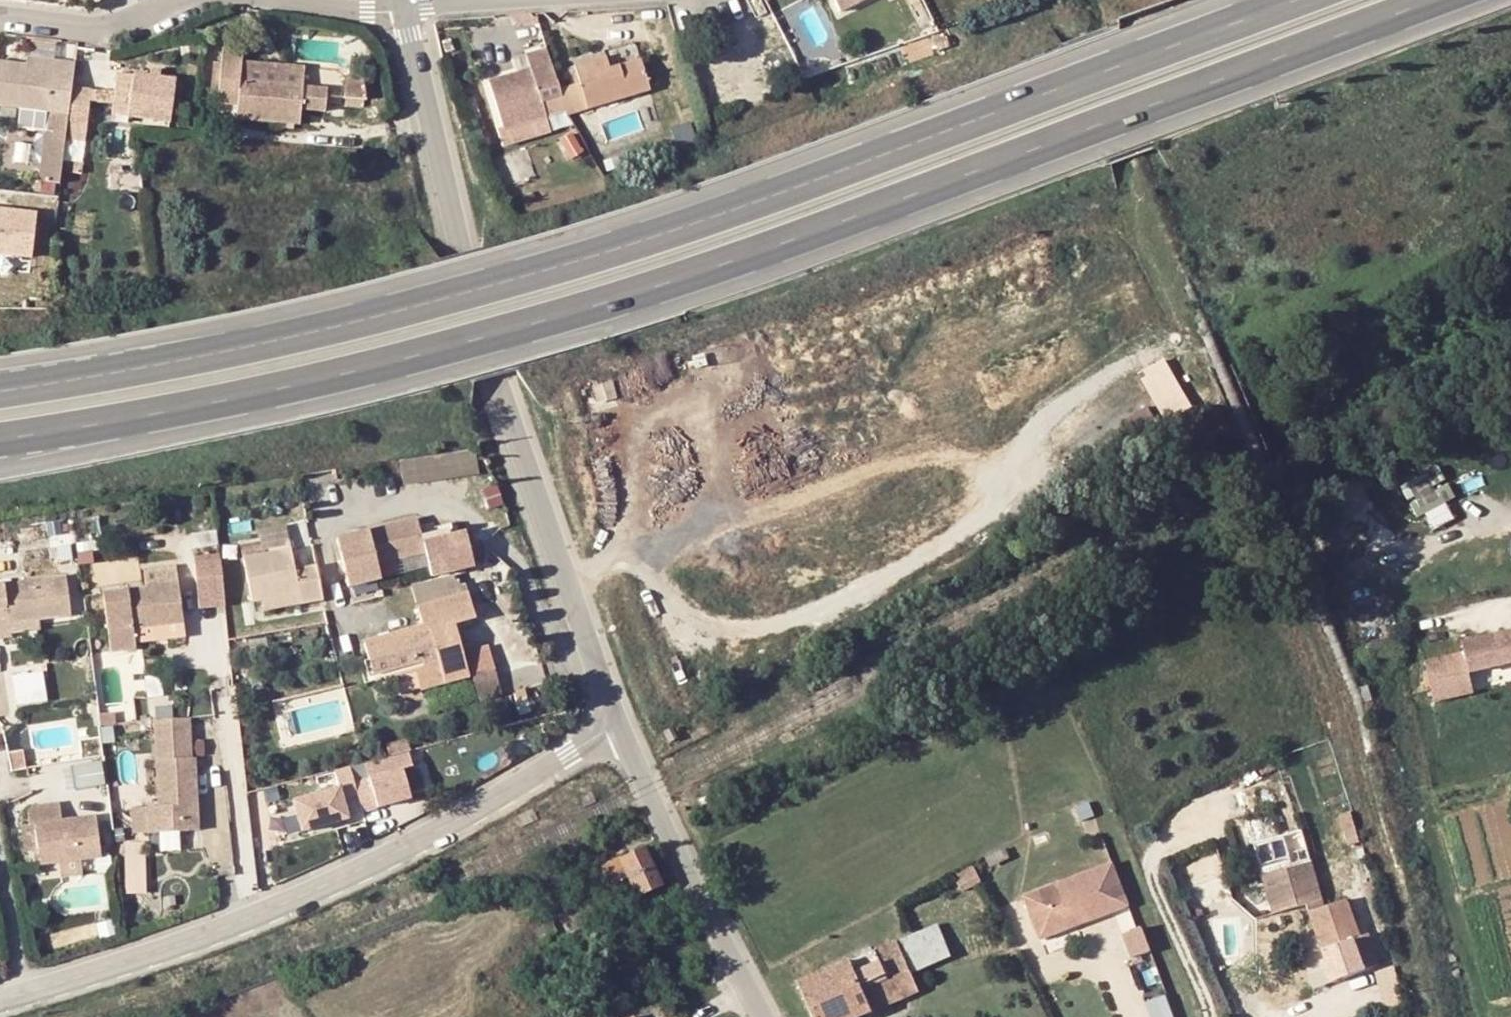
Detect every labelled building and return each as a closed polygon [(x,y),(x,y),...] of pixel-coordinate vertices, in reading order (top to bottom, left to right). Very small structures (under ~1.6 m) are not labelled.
[(605,38),(575,48),(590,92),(652,71),(641,40),(610,51),(605,38)] [(307,89),(247,82),(250,62),(251,55),(231,52),(226,91),(245,94),(241,118),(307,127),(308,111),(329,113),(331,100),(352,103),(353,92),(310,87),(310,89),(307,89)] [(545,99),(567,91),(558,63),(537,70),(530,52),(487,67),(503,113),(524,106),(522,100),(543,92),(545,99)] [(60,69),(61,62),(30,58),(29,65),(60,69)] [(73,130),(73,125),(78,90),(81,64),(61,62),(60,69),(29,65),(1,61),(0,70),(0,104),(60,111),(58,128),(73,130)] [(307,89),(310,70),(250,62),(247,82),(307,89)] [(117,74),(113,115),(171,121),(175,80),(117,74)] [(353,92),(352,103),(380,106),(376,85),(354,82),(353,92)] [(95,92),(78,90),(73,125),(91,126),(95,92)] [(524,106),(545,99),(543,92),(522,100),(524,106)] [(46,183),(65,185),(72,135),(58,133),(53,133),(46,183)] [(31,145),(15,142),(12,160),(28,163),(31,145)] [(38,253),(39,206),(0,205),(0,252),(38,253)] [(32,268),(32,256),(0,255),(0,266),(32,268)] [(1168,356),(1141,370),(1167,420),(1194,405),(1168,356)] [(478,447),(403,458),(407,483),(481,473),(478,447)] [(382,577),(379,562),(426,551),(430,566),(432,576),(474,566),(467,533),(425,543),(419,518),(340,537),(350,585),(382,577)] [(256,534),(262,555),(286,548),(280,527),(256,534)] [(268,597),(297,590),(300,599),(322,594),(313,562),(292,568),(286,548),(262,555),(240,561),(251,601),(268,597)] [(430,566),(426,551),(379,562),(382,577),(430,566)] [(189,558),(196,603),(221,599),(214,554),(189,558)] [(136,638),(134,623),(186,615),(178,562),(147,566),(150,582),(103,590),(112,645),(136,641),(136,638)] [(0,584),(0,636),(11,634),(9,622),(38,618),(70,613),(65,574),(0,584)] [(414,586),(420,606),(458,595),(452,575),(414,586)] [(268,597),(271,607),(300,599),(297,590),(268,597)] [(395,675),(439,663),(445,682),(468,675),(454,626),(478,619),(470,591),(458,595),(420,606),(425,625),(364,643),(375,681),(395,675)] [(1458,620),(1460,629),(1464,649),(1510,639),(1510,608),(1458,620)] [(38,618),(9,622),(11,634),(39,630),(38,618)] [(1460,629),(1443,633),(1452,672),(1468,668),(1464,649),(1460,629)] [(1429,677),(1452,672),(1443,633),(1421,638),(1429,677)] [(395,675),(401,695),(445,682),(439,663),(395,675)] [(494,668),(473,674),(481,699),(501,693),(494,668)] [(44,669),(15,674),(21,704),(50,698),(44,669)] [(108,702),(95,703),(96,714),(110,712),(108,702)] [(159,830),(195,827),(188,757),(182,757),(178,717),(149,719),(152,758),(156,806),(159,830)] [(8,753),(11,768),(23,766),(20,751),(8,753)] [(74,763),(76,784),(106,782),(105,760),(74,763)] [(424,762),(405,768),(412,793),(431,787),(424,762)] [(34,823),(38,850),(41,865),(103,855),(96,815),(62,820),(59,802),(26,807),(30,824),(34,823)] [(159,830),(156,806),(130,808),(132,832),(159,830)] [(286,817),(291,835),(304,832),(299,814),(286,817)] [(1335,888),(1306,821),(1260,842),(1291,909),(1314,898),(1330,932),(1339,929),(1353,959),(1388,943),(1373,912),(1367,914),(1352,881),(1335,888)] [(38,850),(34,823),(30,824),(21,826),(25,852),(38,850)] [(658,873),(640,833),(597,854),(605,872),(625,863),(634,883),(658,873)] [(128,852),(128,886),(151,886),(151,852),(128,852)] [(1023,896),(1039,938),(1127,904),(1111,862),(1023,896)] [(972,865),(956,872),(964,890),(980,883),(972,865)] [(1127,932),(1134,956),(1154,951),(1147,926),(1127,932)] [(895,994),(916,985),(897,941),(798,981),(812,1016),(859,1016),(898,1002),(895,994)] [(552,961),(556,972),(569,967),(564,956),(552,961)] [(1397,967),(1382,968),(1385,1004),(1400,1003),(1397,967)] [(1169,993),(1149,1001),(1155,1016),(1178,1016),(1169,993)] [(629,1003),(598,1016),(635,1016),(629,1003)]
